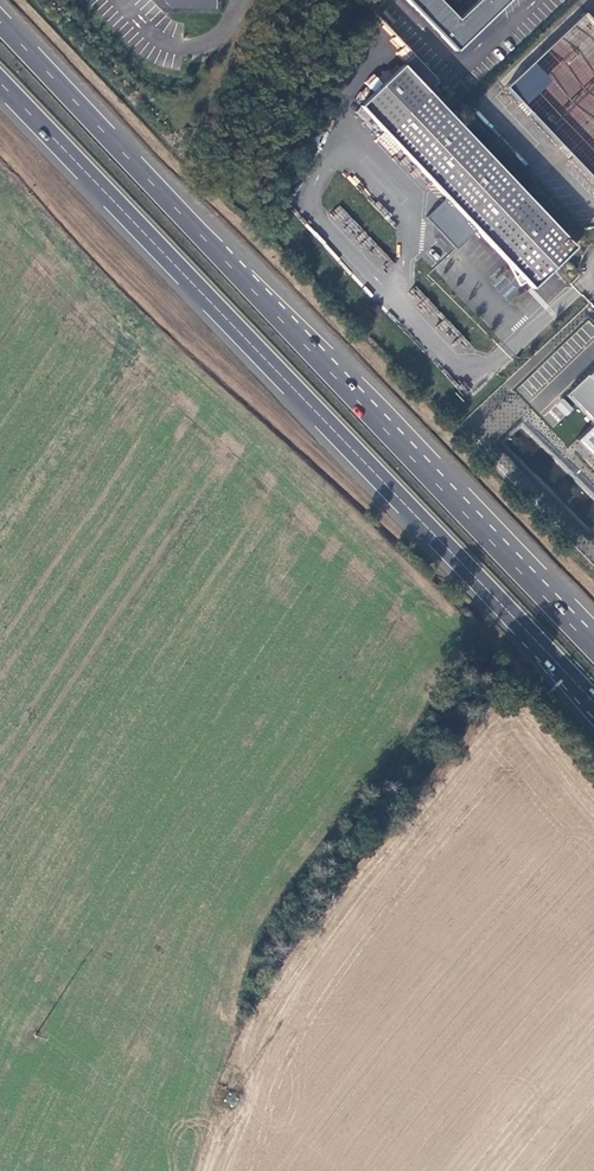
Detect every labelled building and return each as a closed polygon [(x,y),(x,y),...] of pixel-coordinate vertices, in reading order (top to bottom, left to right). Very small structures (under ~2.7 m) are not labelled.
[(170,7),(214,8),(214,0),(162,0),(170,7)] [(416,12),(429,0),(405,0),(416,12)] [(416,12),(440,38),(444,34),(457,23),(437,0),(429,0),(416,12)] [(496,0),(482,0),(457,23),(444,34),(458,49),(487,22),(503,7),(496,0)] [(593,181),(593,24),(583,13),(505,87),(593,181)] [(444,34),(440,38),(454,53),(458,49),(444,34)] [(476,231),(531,289),(554,266),(574,247),(427,92),(437,82),(412,55),(359,106),(476,231)] [(341,224),(349,216),(339,206),(331,214),(341,224)] [(551,410),(560,420),(573,408),(563,398),(551,410)]
